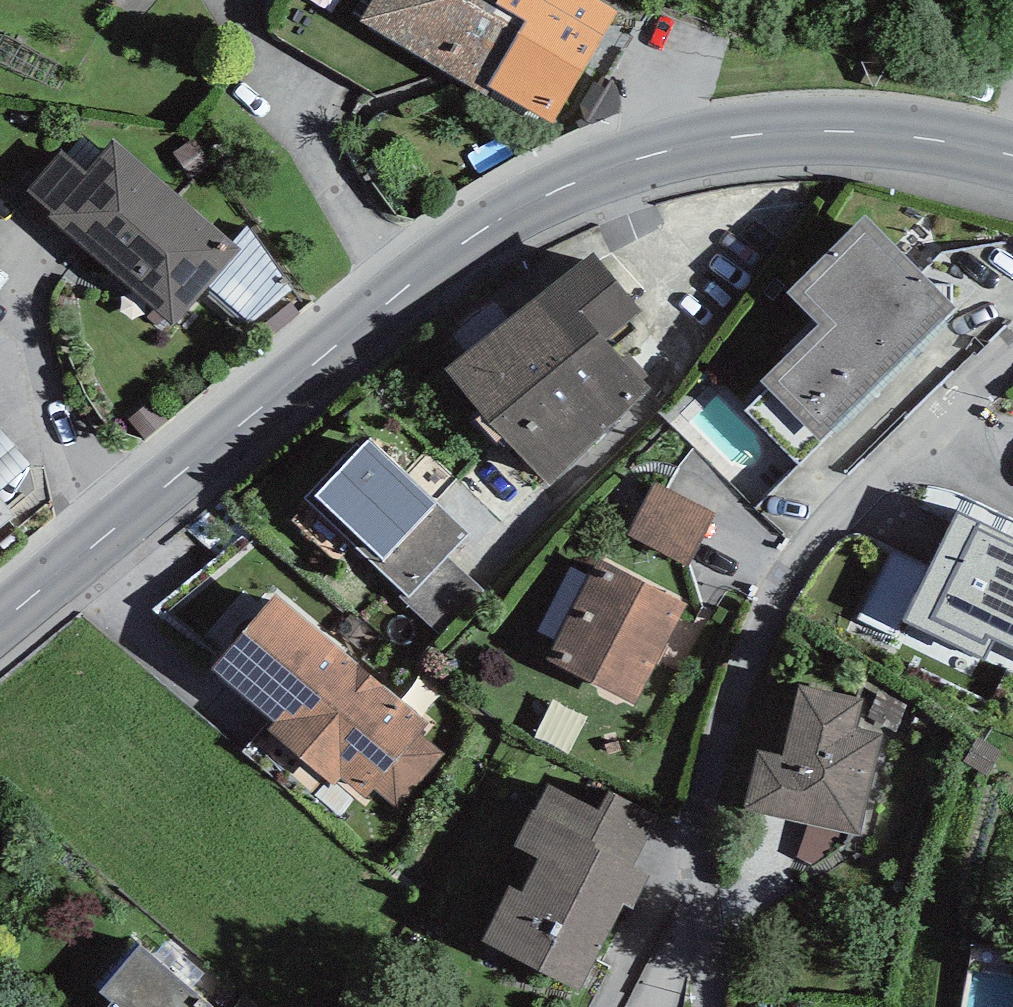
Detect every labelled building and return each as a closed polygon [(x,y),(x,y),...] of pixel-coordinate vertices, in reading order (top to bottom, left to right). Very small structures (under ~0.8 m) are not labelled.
[(492,88),(487,85),(524,21),(496,3),(498,0),(372,0),(359,21),(487,97),(492,88)] [(553,124),(617,12),(597,0),(498,0),(496,3),(524,21),(487,85),(492,88),(553,124)] [(51,213),(49,217),(155,309),(174,325),(207,287),(241,249),(232,241),(113,139),(101,153),(83,136),(66,154),(61,150),(27,191),(51,213)] [(172,153),(188,179),(211,165),(194,139),(172,153)] [(817,324),(762,382),(769,390),(745,410),(800,466),(954,309),(865,216),(786,293),(817,324)] [(250,324),(294,289),(247,226),(232,241),(241,249),(207,287),(250,324)] [(640,309),(595,253),(444,368),(550,486),(649,387),(606,340),(640,309)] [(165,334),(174,325),(155,309),(146,317),(165,334)] [(30,466),(0,431),(0,490),(30,466)] [(403,593),(409,599),(447,556),(468,533),(372,438),(363,447),(359,443),(305,498),(403,593)] [(690,566),(717,515),(656,484),(630,535),(690,566)] [(12,519),(0,501),(0,528),(12,519)] [(905,621),(984,661),(996,640),(1012,648),(1012,539),(958,512),(905,621)] [(442,639),(486,591),(447,556),(409,599),(403,593),(400,598),(442,639)] [(686,604),(597,558),(548,660),(634,707),(686,604)] [(400,810),(446,755),(420,733),(428,723),(276,595),(211,671),(275,724),(269,730),(336,786),(341,778),(367,799),(374,790),(400,810)] [(758,750),(744,809),(810,825),(849,834),(860,837),(885,732),(858,726),(865,698),(799,682),(781,755),(758,750)] [(511,886),(483,941),(580,990),(623,906),(633,911),(652,874),(636,866),(662,816),(609,789),(598,809),(549,784),(535,811),(533,809),(513,846),(538,859),(521,892),(511,886)] [(844,847),(849,834),(810,825),(798,858),(814,866),(844,847)] [(140,945),(100,991),(111,1003),(108,1006),(212,1006),(140,945)]
